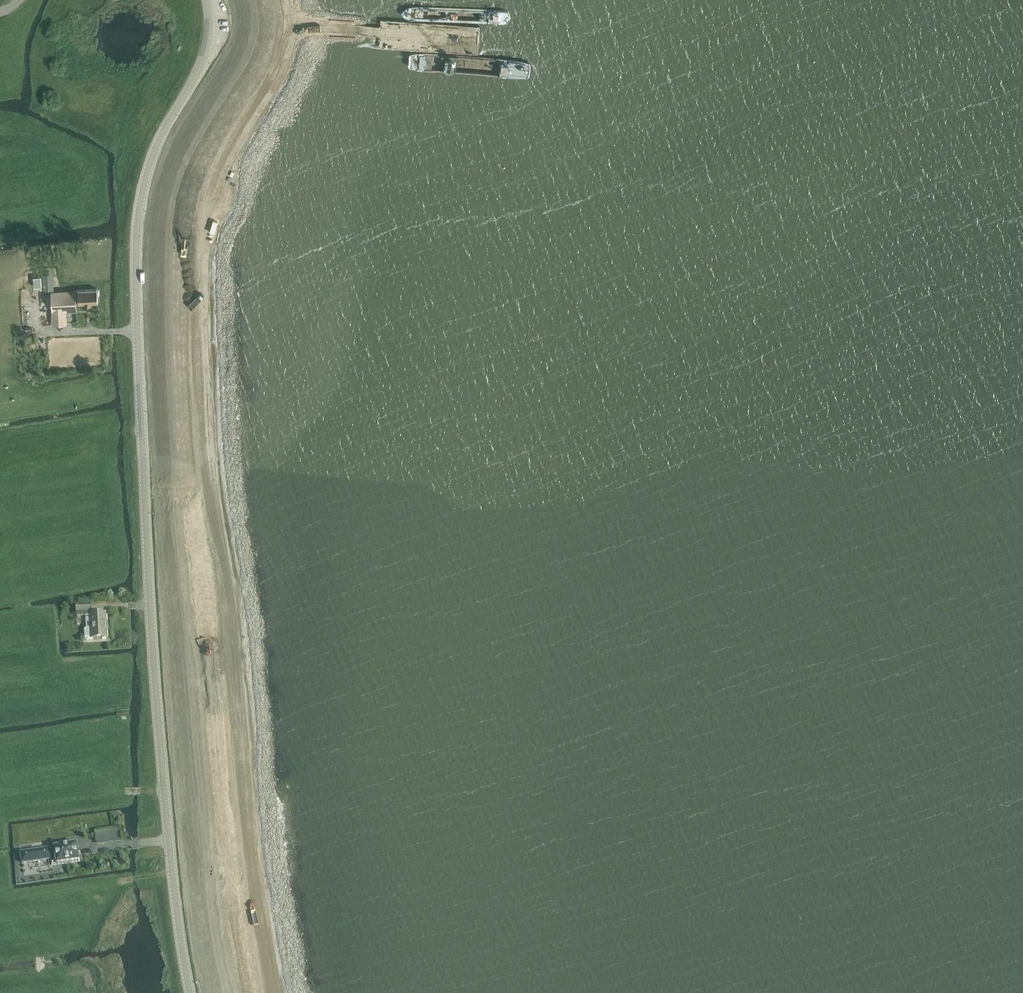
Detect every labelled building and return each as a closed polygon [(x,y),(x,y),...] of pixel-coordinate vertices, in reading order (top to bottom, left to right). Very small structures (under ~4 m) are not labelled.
[(53,274),(43,275),(44,291),(54,290),(53,274)] [(42,276),(34,277),(35,287),(43,287),(42,276)] [(98,291),(97,289),(51,292),(53,324),(67,324),(66,311),(78,310),(77,303),(85,303),(85,304),(92,304),(92,303),(98,302),(98,296),(99,296),(99,291),(98,291)] [(91,604),(77,605),(78,616),(86,616),(87,629),(85,629),(86,639),(108,638),(106,613),(91,614),(91,604)] [(78,844),(21,852),(22,864),(52,860),(53,866),(81,862),(78,844)]
